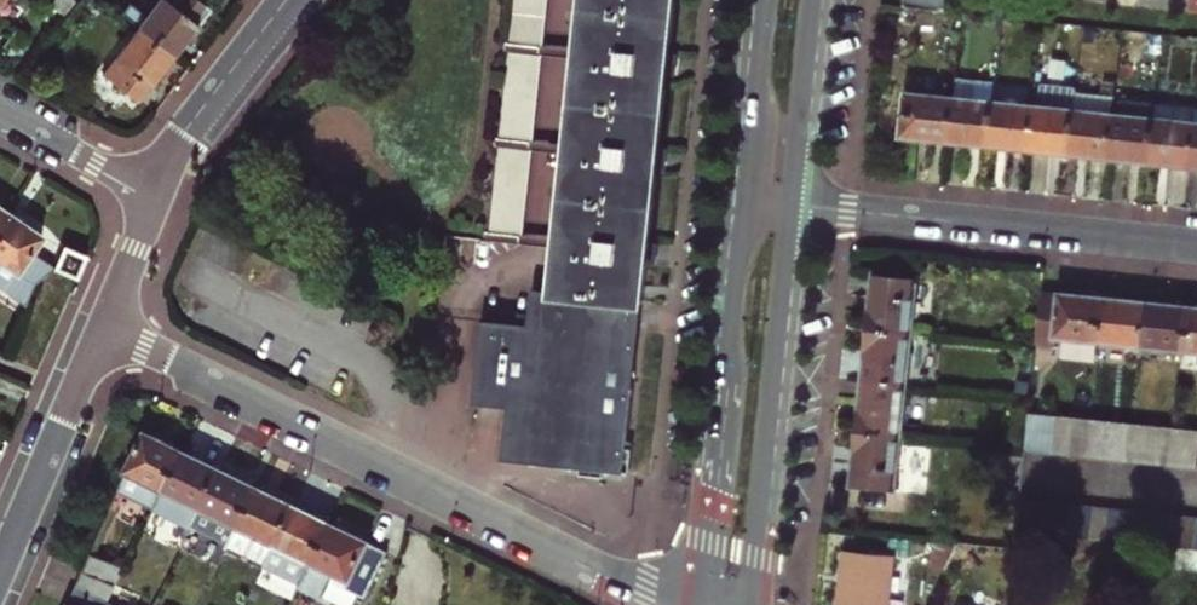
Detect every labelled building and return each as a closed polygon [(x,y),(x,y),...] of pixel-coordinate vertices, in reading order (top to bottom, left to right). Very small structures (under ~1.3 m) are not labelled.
[(78,5),(71,0),(59,0),(53,7),(67,18),(78,5)] [(141,27),(175,54),(210,8),(200,0),(172,0),(171,2),(168,0),(142,0),(129,18),(141,27)] [(482,324),(473,407),(507,410),(501,464),(560,470),(624,477),(627,446),(645,263),(647,241),(655,169),(657,146),(665,75),(667,52),(672,0),(588,0),(583,50),(582,61),(573,145),(572,155),(564,238),(563,248),(558,291),(534,289),(530,329),(482,324)] [(521,243),(522,234),(530,151),(531,141),(539,57),(540,45),(545,0),(509,0),(485,239),(521,243)] [(55,34),(67,18),(53,7),(41,23),(55,34)] [(139,101),(175,54),(141,27),(104,74),(139,101)] [(9,52),(19,59),(31,43),(21,36),(9,52)] [(583,50),(540,45),(539,57),(582,61),(583,50)] [(678,54),(667,52),(665,75),(675,76),(678,54)] [(1037,80),(1034,109),(1029,152),(1069,156),(1074,113),(1076,95),(1077,88),(1077,84),(1037,80)] [(1069,156),(1109,160),(1114,117),(1116,99),(1117,92),(1077,88),(1076,95),(1074,113),(1069,156)] [(948,143),(953,100),(906,95),(900,138),(948,143)] [(993,104),(953,100),(948,143),(988,148),(993,104)] [(1119,118),(1114,117),(1109,160),(1151,165),(1157,106),(1120,101),(1119,118)] [(988,148),(1029,152),(1034,109),(993,104),(988,148)] [(1191,169),(1196,114),(1196,110),(1157,106),(1151,165),(1191,169)] [(573,145),(531,141),(530,151),(572,155),(573,145)] [(669,147),(657,146),(655,169),(666,170),(669,147)] [(8,212),(0,223),(0,259),(3,261),(0,266),(0,290),(24,307),(34,285),(49,269),(29,255),(42,236),(8,212)] [(564,238),(522,234),(521,243),(563,248),(564,238)] [(658,242),(647,241),(645,263),(656,264),(658,242)] [(78,279),(88,256),(65,247),(55,270),(78,279)] [(872,275),(866,333),(910,337),(916,280),(872,275)] [(1057,340),(1104,345),(1108,302),(1041,295),(1036,346),(1057,348),(1057,340)] [(1104,345),(1143,349),(1147,306),(1108,302),(1104,345)] [(1147,306),(1143,349),(1181,353),(1186,310),(1147,306)] [(1186,310),(1181,353),(1196,354),(1196,311),(1186,310)] [(904,387),(910,337),(866,333),(860,382),(904,387)] [(898,439),(904,387),(860,382),(854,435),(898,439)] [(1029,415),(1025,453),(1051,455),(1055,418),(1029,415)] [(1051,455),(1071,457),(1075,420),(1055,418),(1051,455)] [(1075,420),(1071,457),(1089,459),(1093,422),(1075,420)] [(1089,459),(1109,461),(1113,424),(1096,422),(1093,422),(1089,459)] [(1125,463),(1129,425),(1113,424),(1109,461),(1125,463)] [(1144,465),(1148,427),(1134,426),(1129,425),(1125,463),(1144,465)] [(1144,465),(1162,467),(1166,429),(1148,427),(1144,465)] [(1180,469),(1184,431),(1174,430),(1166,429),(1162,467),(1180,469)] [(1184,431),(1180,469),(1196,470),(1196,432),(1184,431)] [(849,488),(892,493),(898,439),(854,435),(849,488)] [(164,493),(183,454),(146,436),(120,492),(156,509),(164,493)] [(633,447),(627,446),(624,477),(560,470),(559,478),(630,485),(633,447)] [(220,473),(183,454),(164,493),(201,511),(220,473)] [(237,529),(256,491),(220,473),(201,511),(193,528),(229,546),(237,529)] [(273,547),(292,509),(256,491),(237,529),(229,546),(265,563),(273,547)] [(1017,533),(1037,534),(1039,504),(1020,502),(1017,533)] [(1055,536),(1058,506),(1039,504),(1037,534),(1055,536)] [(1055,536),(1072,538),(1076,507),(1058,506),(1055,536)] [(1076,507),(1072,538),(1091,540),(1094,509),(1076,507)] [(265,563),(302,581),(329,527),(292,509),(273,547),(265,563)] [(1091,540),(1109,542),(1112,511),(1094,509),(1091,540)] [(1127,543),(1130,513),(1112,511),(1109,542),(1127,543)] [(1127,543),(1146,545),(1149,514),(1130,513),(1127,543)] [(1149,514),(1146,545),(1164,547),(1167,516),(1149,514)] [(1164,547),(1180,548),(1183,518),(1167,516),(1164,547)] [(1180,548),(1196,550),(1196,519),(1183,518),(1180,548)] [(386,556),(329,527),(302,581),(299,587),(324,599),(335,577),(350,584),(345,593),(364,602),(386,556)] [(959,546),(935,544),(930,565),(946,573),(959,546)] [(842,551),(836,604),(886,604),(892,558),(842,551)] [(125,572),(91,557),(83,576),(116,590),(125,572)] [(83,576),(76,592),(105,604),(109,604),(116,590),(83,576)] [(71,604),(105,604),(76,592),(71,604)]
